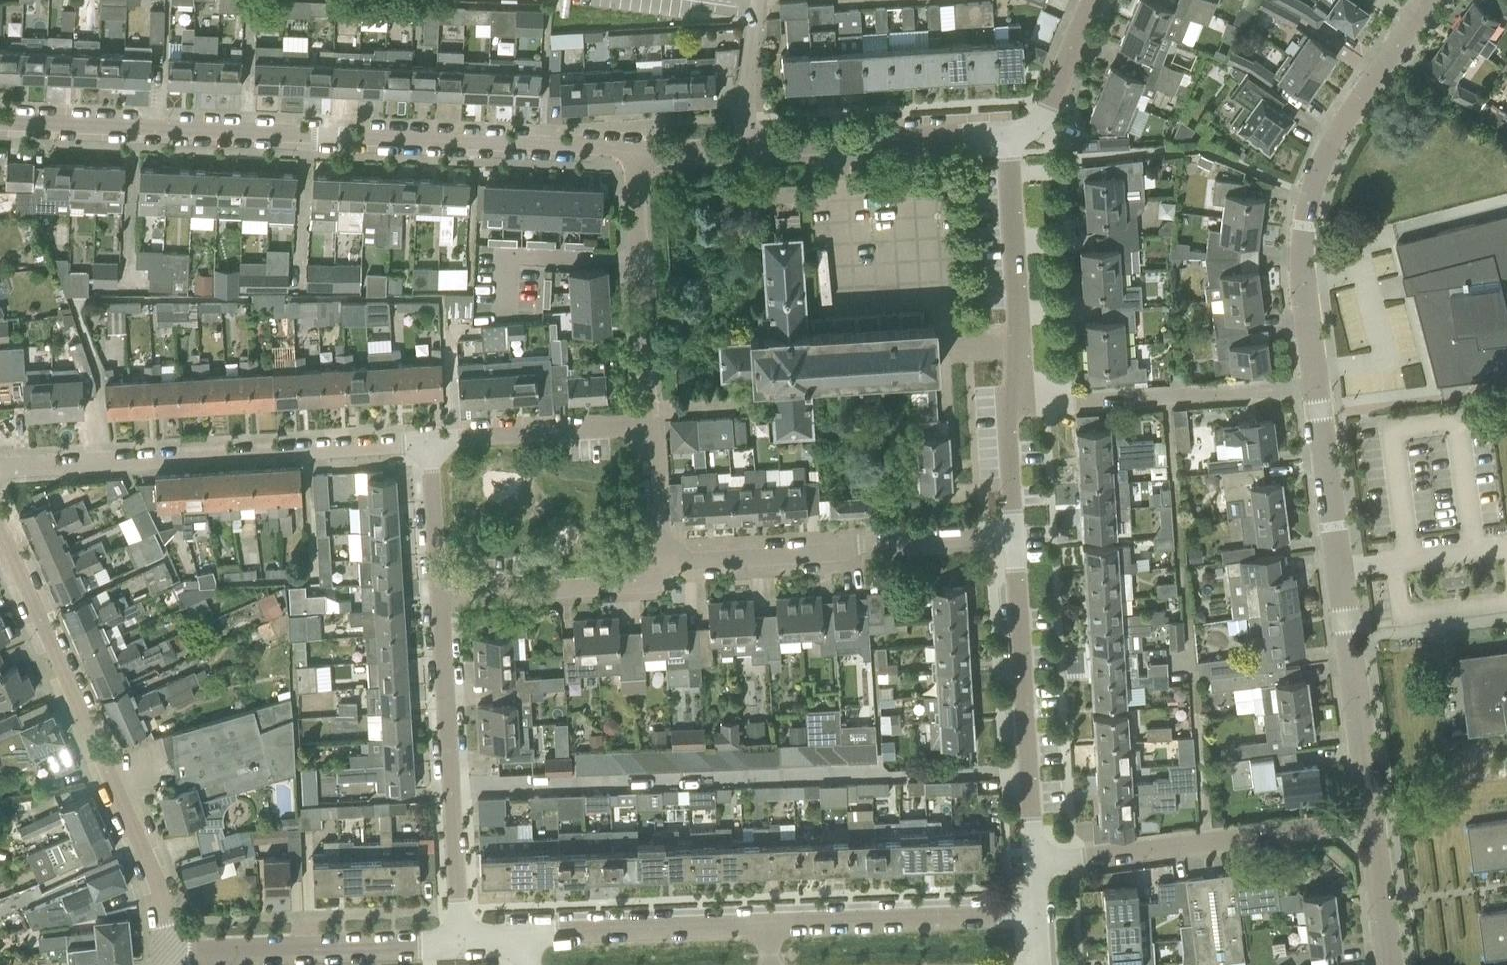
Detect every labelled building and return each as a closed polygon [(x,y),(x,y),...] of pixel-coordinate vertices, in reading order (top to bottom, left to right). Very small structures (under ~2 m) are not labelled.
[(9,0),(7,0),(0,0),(0,32),(1,32),(2,8),(10,8),(9,0)] [(219,11),(240,12),(240,0),(220,0),(219,11)] [(283,0),(260,0),(259,14),(283,15),(283,0)] [(309,0),(287,0),(287,15),(309,17),(309,13),(309,0)] [(322,0),(309,0),(309,13),(327,14),(328,0),(322,0)] [(361,14),(361,2),(335,0),(335,13),(361,14)] [(395,18),(413,19),(413,0),(396,0),(395,18)] [(807,4),(806,0),(794,0),(779,1),(780,17),(786,16),(788,53),(782,53),(783,71),(781,71),(782,76),(783,76),(784,86),(811,85),(809,52),(810,52),(807,4)] [(1069,0),(1048,0),(1047,3),(1064,11),(1069,0)] [(1176,11),(1206,24),(1211,12),(1181,0),(1179,0),(1174,10),(1149,0),(1138,0),(1129,20),(1161,33),(1166,35),(1176,11)] [(1211,12),(1215,1),(1212,0),(1181,0),(1211,12)] [(1259,6),(1273,15),(1295,26),(1300,15),(1272,0),(1262,0),(1259,6)] [(1302,0),(1272,0),(1300,15),(1307,3),(1302,0)] [(1311,8),(1324,17),(1339,28),(1342,23),(1353,31),(1359,22),(1362,24),(1369,14),(1366,12),(1367,10),(1353,0),(1335,0),(1332,4),(1325,0),(1316,0),(1311,8)] [(1500,19),(1490,12),(1474,0),(1452,31),(1478,50),(1500,19)] [(981,25),(980,1),(966,2),(967,26),(981,25)] [(992,1),(980,1),(981,25),(993,24),(992,1)] [(387,17),(388,3),(361,2),(361,14),(361,32),(367,32),(368,16),(387,17)] [(838,83),(833,10),(833,2),(807,4),(810,52),(809,52),(811,85),(838,83)] [(967,26),(966,2),(954,3),(955,27),(967,26)] [(438,43),(439,20),(438,20),(439,6),(439,4),(425,4),(424,42),(438,43)] [(941,28),(939,4),(927,4),(929,28),(941,28)] [(913,5),(901,6),(902,30),(914,29),(913,5)] [(465,7),(439,6),(438,20),(439,20),(464,21),(465,7)] [(490,18),(490,8),(465,7),(464,21),(491,22),(491,18),(490,18)] [(889,47),(887,25),(886,7),(874,8),(876,32),(861,32),(864,81),(891,80),(889,47)] [(73,27),(74,9),(62,8),(62,27),(73,27)] [(490,8),(490,18),(491,18),(491,22),(490,33),(515,33),(516,23),(516,19),(516,9),(490,8)] [(86,9),(74,9),(73,27),(85,28),(86,19),(86,9)] [(150,9),(149,40),(163,41),(164,9),(150,9)] [(543,23),(543,9),(516,9),(516,19),(516,23),(543,23)] [(864,81),(861,32),(860,9),(833,10),(838,83),(864,81)] [(1129,20),(1120,44),(1130,48),(1157,59),(1162,62),(1167,51),(1161,48),(1156,46),(1161,33),(1129,20)] [(1021,39),(1020,23),(1006,24),(1007,40),(995,40),(997,73),(1024,72),(1023,55),(1024,55),(1023,50),(1022,50),(1022,39),(1021,39)] [(602,39),(602,29),(582,30),(582,40),(583,40),(602,39)] [(559,77),(548,78),(549,96),(550,101),(561,100),(561,107),(587,106),(585,70),(561,71),(561,47),(583,45),(583,40),(582,40),(582,30),(563,31),(551,32),(549,67),(549,73),(559,72),(559,77)] [(680,40),(679,30),(659,31),(660,41),(680,40)] [(1336,54),(1320,43),(1303,31),(1297,41),(1301,45),(1293,56),(1321,76),(1336,54)] [(1456,81),(1478,50),(1452,31),(1430,62),(1446,74),(1456,81)] [(654,42),(654,32),(634,33),(634,43),(654,42)] [(609,45),(629,43),(628,33),(608,35),(609,45)] [(285,46),(307,45),(307,35),(285,36),(285,46)] [(944,77),(942,44),(941,35),(915,37),(915,45),(917,78),(944,77)] [(21,50),(20,50),(21,39),(12,39),(12,50),(0,49),(0,77),(10,78),(10,77),(20,77),(21,50)] [(997,73),(995,40),(968,42),(970,75),(997,73)] [(191,84),(193,42),(168,41),(168,64),(167,84),(182,85),(182,84),(191,84)] [(215,86),(217,57),(204,57),(204,42),(193,42),(191,84),(201,85),(201,86),(215,86)] [(970,75),(968,42),(942,44),(944,77),(970,75)] [(125,54),(124,81),(132,82),(132,83),(150,83),(150,63),(151,54),(151,45),(125,44),(125,54)] [(281,48),(282,48),(282,46),(254,45),(254,68),(253,88),(271,89),(271,88),(280,88),(281,60),(281,48)] [(917,78),(915,45),(889,47),(891,80),(917,78)] [(241,67),(241,58),(241,47),(231,47),(231,58),(217,57),(215,86),(230,87),(230,86),(239,86),(239,87),(240,87),(241,67)] [(383,92),(385,47),(375,47),(374,51),(359,50),(357,92),(374,93),(374,92),(383,92)] [(410,65),(412,65),(413,49),(385,47),(383,92),(393,93),(393,94),(409,94),(410,65)] [(716,98),(714,73),(736,72),(739,47),(716,49),(714,68),(701,69),(702,72),(688,73),(689,100),(716,98)] [(307,61),(308,50),(282,48),(281,48),(281,60),(280,88),(289,88),(289,89),(306,90),(307,61)] [(332,90),(333,49),(320,48),(320,62),(307,61),(306,90),(322,91),(322,90),(332,90)] [(357,92),(359,50),(333,49),(332,90),(341,91),(357,92)] [(461,97),(462,68),(463,51),(437,49),(436,67),(435,95),(445,95),(445,96),(461,97)] [(45,79),(46,51),(21,50),(20,77),(29,77),(29,78),(45,79)] [(1226,61),(1233,64),(1248,71),(1253,60),(1231,50),(1226,61)] [(72,79),(73,52),(46,51),(45,79),(62,80),(62,79),(72,79)] [(97,81),(99,53),(73,52),(72,79),(81,79),(81,81),(97,81)] [(124,81),(125,54),(99,53),(97,81),(114,82),(114,81),(124,81)] [(1306,97),(1321,76),(1293,56),(1289,53),(1273,74),(1306,97)] [(540,80),(540,71),(541,59),(515,57),(514,70),(513,99),(539,100),(540,80)] [(487,97),(488,69),(489,59),(477,59),(477,68),(462,68),(461,97),(478,97),(487,97)] [(1184,71),(1157,59),(1152,71),(1180,82),(1184,71)] [(1234,88),(1229,95),(1250,110),(1238,128),(1243,132),(1269,150),(1292,117),(1280,108),(1263,97),(1270,87),(1248,71),(1233,64),(1230,70),(1239,81),(1234,88)] [(435,95),(436,67),(412,65),(410,65),(409,94),(426,95),(426,94),(435,95)] [(689,100),(688,73),(687,66),(662,68),(662,71),(664,101),(689,100)] [(1143,93),(1147,82),(1121,71),(1110,66),(1101,90),(1132,103),(1137,90),(1143,93)] [(638,103),(636,69),(622,70),(622,68),(610,69),(613,104),(638,103)] [(664,101),(662,71),(650,72),(650,68),(636,69),(638,103),(664,101)] [(513,99),(514,70),(488,69),(487,97),(496,97),(496,98),(513,99)] [(613,104),(610,69),(585,70),(587,106),(613,104)] [(1180,82),(1152,71),(1147,82),(1175,93),(1180,82)] [(1483,96),(1476,93),(1458,84),(1452,96),(1475,108),(1483,96)] [(1101,90),(1091,115),(1098,118),(1097,120),(1096,124),(1098,128),(1101,130),(1105,131),(1108,129),(1110,126),(1112,123),(1128,130),(1132,119),(1135,111),(1137,105),(1132,103),(1101,90)] [(1500,123),(1506,114),(1494,107),(1488,116),(1500,123)] [(1099,137),(1099,149),(1129,147),(1129,135),(1099,137)] [(23,150),(23,161),(34,161),(34,151),(23,150)] [(1144,198),(1142,158),(1105,163),(1106,177),(1084,178),(1086,202),(1144,198)] [(33,188),(34,163),(6,162),(5,187),(33,188)] [(70,201),(71,164),(55,164),(46,164),(46,163),(45,163),(44,188),(37,188),(38,210),(54,210),(55,201),(69,201),(70,201)] [(95,210),(97,166),(88,166),(88,165),(71,164),(70,201),(69,201),(69,211),(70,211),(70,210),(84,211),(84,209),(95,210)] [(164,213),(166,165),(162,165),(161,168),(140,167),(139,196),(152,196),(151,212),(164,213)] [(191,198),(192,169),(171,168),(171,165),(166,165),(164,213),(178,213),(179,198),(191,198)] [(122,195),(123,186),(124,166),(107,166),(107,167),(97,166),(95,210),(108,210),(109,194),(122,195)] [(216,215),(218,171),(209,171),(209,170),(192,169),(191,198),(190,214),(216,215)] [(242,212),(244,171),(227,171),(227,172),(218,171),(216,215),(243,216),(243,212),(242,212)] [(268,218),(270,173),(260,173),(260,172),(244,171),(242,212),(243,212),(243,216),(243,217),(268,218)] [(295,202),(295,194),(296,174),(279,173),(279,174),(270,173),(268,218),(294,219),(295,202)] [(337,204),(339,176),(330,176),(330,175),(313,174),(312,194),(311,203),(310,216),(337,217),(337,204)] [(363,205),(365,177),(349,176),(349,177),(339,176),(337,204),(337,217),(337,228),(347,229),(347,218),(363,219),(364,219),(364,205),(363,205)] [(376,232),(376,244),(388,244),(389,223),(389,206),(391,179),(382,178),(382,177),(365,177),(363,205),(364,205),(364,219),(363,219),(379,220),(379,230),(376,232)] [(415,207),(417,179),(400,178),(400,179),(391,179),(389,206),(389,223),(402,224),(402,207),(415,207)] [(1215,178),(1213,198),(1212,202),(1224,203),(1222,216),(1260,221),(1263,197),(1241,194),(1243,182),(1215,178)] [(441,209),(442,181),(433,180),(417,179),(415,207),(441,209)] [(440,241),(452,242),(453,210),(468,211),(469,181),(452,180),(452,181),(442,181),(441,209),(442,209),(440,241)] [(503,221),(504,183),(485,182),(484,187),(478,187),(477,211),(483,212),(483,220),(503,221)] [(503,221),(522,222),(524,183),(504,183),(503,221)] [(541,223),(543,184),(524,183),(522,222),(541,223)] [(561,223),(563,185),(543,184),(541,223),(561,223)] [(580,224),(582,186),(563,185),(561,223),(580,224)] [(600,225),(601,187),(582,186),(580,224),(600,225)] [(34,214),(33,190),(16,190),(16,217),(34,214)] [(735,190),(721,191),(721,202),(736,201),(735,190)] [(1137,234),(1136,214),(1145,208),(1144,198),(1086,202),(1087,226),(1109,224),(1109,236),(1137,234)] [(780,214),(781,227),(800,225),(799,213),(780,214)] [(1397,243),(1405,274),(1403,275),(1404,277),(1410,275),(1438,385),(1506,376),(1506,214),(1397,243)] [(1257,245),(1260,221),(1222,216),(1220,229),(1209,228),(1206,250),(1205,257),(1238,257),(1238,256),(1233,256),(1235,242),(1257,245)] [(1138,248),(1137,234),(1109,236),(1102,236),(1103,249),(1080,250),(1082,274),(1120,272),(1132,271),(1130,248),(1138,248)] [(882,313),(818,317),(806,318),(801,235),(762,237),(766,314),(756,315),(758,333),(749,333),(750,339),(719,341),(721,378),(745,376),(745,390),(771,389),(774,435),(813,433),(811,394),(864,391),(864,396),(880,395),(880,390),(911,388),(912,399),(928,398),(936,398),(935,371),(936,371),(936,369),(937,369),(935,323),(934,323),(933,322),(924,322),(923,311),(895,313),(895,311),(882,312),(882,313)] [(288,271),(287,247),(265,247),(265,259),(266,259),(265,289),(288,289),(288,271)] [(1189,249),(1188,257),(1205,257),(1206,250),(1189,249)] [(163,251),(137,250),(136,265),(150,265),(149,289),(161,289),(162,277),(163,251)] [(162,277),(161,289),(178,290),(178,289),(188,290),(189,252),(163,251),(162,277)] [(1181,256),(1169,256),(1170,268),(1176,266),(1179,262),(1181,256)] [(67,270),(68,270),(68,257),(53,257),(58,271),(57,271),(66,294),(67,270)] [(1238,257),(1205,257),(1209,286),(1220,284),(1222,297),(1260,292),(1257,268),(1235,271),(1234,257),(1238,257)] [(266,259),(265,259),(240,259),(240,289),(265,289),(266,259)] [(118,261),(93,261),(92,285),(118,285),(118,261)] [(307,272),(306,288),(310,288),(333,289),(334,289),(335,264),(307,263),(307,272)] [(360,265),(335,264),(334,289),(360,290),(360,265)] [(439,268),(438,268),(413,267),(413,287),(438,287),(439,268)] [(467,287),(466,267),(448,268),(439,268),(438,287),(467,287)] [(608,288),(607,268),(568,271),(570,290),(608,288)] [(88,294),(88,270),(68,270),(67,270),(66,294),(88,294)] [(367,272),(366,294),(386,294),(387,273),(367,272)] [(1121,285),(1120,272),(1082,274),(1083,298),(1105,297),(1106,308),(1134,307),(1142,306),(1141,284),(1121,285)] [(234,294),(234,280),(214,280),(214,294),(234,294)] [(609,307),(608,288),(570,290),(571,310),(609,307)] [(1224,313),(1213,314),(1214,323),(1215,334),(1243,331),(1241,319),(1263,316),(1260,292),(1222,297),(1224,313)] [(269,310),(268,294),(252,294),(252,302),(252,310),(269,310)] [(286,316),(285,302),(285,294),(268,294),(269,310),(273,310),(273,316),(286,316)] [(472,314),(472,294),(459,294),(446,294),(447,316),(472,314)] [(389,301),(381,302),(365,302),(365,310),(365,320),(365,319),(365,320),(366,320),(367,323),(390,322),(389,301)] [(126,331),(126,310),(140,310),(140,302),(108,302),(108,310),(109,331),(126,331)] [(173,325),(172,302),(156,302),(157,325),(173,325)] [(198,315),(197,302),(172,302),(173,325),(197,325),(197,315),(198,315)] [(221,310),(220,302),(197,302),(198,315),(201,315),(202,310),(221,310)] [(237,302),(220,302),(221,310),(237,310),(237,302)] [(317,310),(317,302),(301,302),(301,316),(302,325),(318,325),(317,310)] [(334,320),(333,302),(317,302),(317,310),(318,325),(334,325),(334,320)] [(365,310),(365,302),(349,302),(350,320),(365,320),(365,319),(365,320),(365,310)] [(429,302),(397,302),(397,310),(429,310),(429,302)] [(9,338),(7,318),(4,318),(2,312),(3,312),(0,305),(0,339),(9,338)] [(609,307),(571,310),(572,330),(611,327),(609,307)] [(1135,330),(1134,307),(1106,308),(1107,321),(1085,322),(1086,346),(1124,343),(1124,330),(1135,330)] [(75,323),(72,312),(63,313),(64,321),(68,325),(75,323)] [(541,319),(525,320),(525,328),(509,328),(509,340),(541,339),(541,319)] [(509,348),(508,323),(482,325),(483,339),(482,339),(483,349),(509,348)] [(556,337),(555,323),(548,323),(549,337),(556,337)] [(1173,331),(1164,332),(1164,340),(1173,339),(1173,331)] [(1244,343),(1243,331),(1215,334),(1218,357),(1230,356),(1230,358),(1232,370),(1248,368),(1249,379),(1265,378),(1264,366),(1270,366),(1266,340),(1244,343)] [(604,360),(584,361),(581,361),(581,368),(571,368),(569,336),(549,338),(550,357),(549,357),(551,390),(552,390),(552,403),(607,399),(605,372),(604,373),(604,360)] [(369,338),(369,347),(391,347),(391,338),(369,338)] [(81,339),(68,343),(79,374),(91,369),(81,339)] [(483,349),(482,339),(473,339),(474,349),(483,349)] [(344,358),(344,352),(343,343),(335,343),(336,363),(339,363),(340,368),(321,369),(322,400),(346,398),(344,358)] [(1138,366),(1137,358),(1137,356),(1125,357),(1124,343),(1086,346),(1088,370),(1110,368),(1111,380),(1106,380),(1106,382),(1147,379),(1146,365),(1138,366)] [(25,377),(24,358),(23,345),(10,346),(11,367),(11,378),(25,377)] [(443,392),(441,358),(440,347),(432,347),(432,357),(435,357),(435,362),(417,363),(418,394),(443,392)] [(401,349),(392,350),(392,358),(394,395),(418,394),(417,363),(402,364),(402,358),(401,349)] [(394,395),(392,358),(392,350),(391,350),(367,351),(369,366),(370,397),(394,395)] [(370,397),(369,366),(350,367),(349,362),(352,362),(352,352),(344,352),(344,358),(346,398),(370,397)] [(200,361),(200,358),(200,356),(199,353),(193,353),(193,362),(192,362),(192,372),(195,372),(196,376),(177,378),(179,409),(203,407),(200,361)] [(299,401),(296,358),(296,355),(284,356),(285,371),(273,372),(275,403),(299,401)] [(322,400),(321,369),(302,370),(301,365),(304,365),(304,355),(296,355),(296,358),(299,401),(322,400)] [(227,406),(225,375),(206,376),(206,371),(209,371),(208,356),(200,356),(200,358),(200,361),(203,407),(227,406)] [(551,390),(549,357),(509,360),(512,400),(538,398),(538,391),(551,390)] [(251,404),(248,358),(240,359),(240,369),(243,369),(244,373),(225,375),(227,406),(251,404)] [(275,403),(273,372),(254,373),(253,368),(257,368),(256,358),(248,358),(251,404),(275,403)] [(512,400),(509,360),(484,361),(486,402),(512,400)] [(486,402),(484,361),(457,363),(458,383),(460,403),(486,402)] [(155,410),(152,364),(144,365),(145,375),(148,374),(148,379),(129,380),(131,411),(155,410)] [(179,409),(177,378),(161,378),(160,364),(152,364),(155,410),(179,409)] [(80,378),(65,379),(64,365),(51,366),(52,379),(54,413),(82,411),(80,378)] [(41,380),(24,381),(26,415),(54,413),(52,379),(51,366),(40,367),(41,380)] [(11,367),(0,368),(0,379),(11,378),(11,367)] [(131,411),(129,380),(110,382),(110,377),(113,377),(112,367),(104,367),(106,413),(131,411)] [(938,418),(936,398),(928,398),(912,399),(917,487),(899,488),(900,512),(919,511),(918,487),(952,485),(947,418),(938,418)] [(753,437),(752,415),(734,416),(736,438),(753,437)] [(734,446),(732,416),(714,417),(716,447),(734,446)] [(716,447),(714,417),(696,418),(697,430),(698,448),(716,447)] [(678,419),(671,420),(672,436),(679,435),(680,449),(687,448),(698,448),(697,430),(696,418),(689,419),(678,419)] [(1240,424),(1213,427),(1215,441),(1226,440),(1228,457),(1242,456),(1261,453),(1261,455),(1263,455),(1266,454),(1266,453),(1276,451),(1272,418),(1240,422),(1240,424)] [(1189,443),(1188,423),(1174,424),(1175,444),(1175,450),(1189,449),(1189,443)] [(1154,452),(1153,440),(1114,442),(1114,445),(1111,445),(1110,428),(1075,430),(1076,442),(1078,442),(1079,457),(1154,452)] [(1113,481),(1112,466),(1135,465),(1155,464),(1154,452),(1079,457),(1080,472),(1078,472),(1079,483),(1113,481)] [(302,498),(301,486),(300,466),(275,468),(279,531),(281,530),(281,534),(292,533),(291,513),(288,513),(287,499),(302,498)] [(818,479),(804,480),(803,466),(793,467),(794,482),(780,483),(782,519),(806,517),(806,511),(820,511),(819,500),(818,479)] [(279,531),(275,468),(251,469),(253,501),(268,500),(270,531),(279,531)] [(1280,480),(1266,482),(1245,485),(1245,480),(1243,468),(1229,469),(1222,470),(1228,515),(1240,514),(1285,508),(1284,496),(1282,496),(1280,480)] [(251,469),(227,471),(230,516),(240,516),(239,510),(239,502),(253,501),(251,469)] [(383,477),(382,469),(366,470),(368,492),(358,492),(358,505),(396,503),(396,493),(397,493),(396,476),(383,477)] [(758,520),(754,469),(745,470),(745,473),(730,474),(731,486),(733,522),(758,520)] [(782,519),(780,483),(765,484),(764,469),(754,469),(758,520),(782,519)] [(230,516),(227,471),(203,472),(205,504),(220,503),(221,517),(230,516)] [(205,504),(203,472),(180,474),(182,519),(184,535),(193,534),(190,519),(192,519),(192,517),(206,516),(205,504)] [(709,523),(706,472),(696,473),(681,473),(685,525),(709,523)] [(716,472),(706,472),(709,523),(733,522),(731,486),(723,486),(717,487),(716,472)] [(329,507),(327,473),(313,474),(315,508),(324,507),(329,507)] [(182,519),(180,474),(155,475),(156,495),(157,507),(172,506),(173,520),(182,519)] [(1128,480),(1113,481),(1079,483),(1079,494),(1081,494),(1082,509),(1119,507),(1128,506),(1130,506),(1128,480)] [(1170,488),(1160,489),(1161,505),(1171,504),(1170,488)] [(139,489),(121,498),(129,516),(132,515),(148,507),(139,489)] [(830,515),(875,514),(875,493),(829,494),(830,515)] [(37,506),(19,514),(29,535),(87,509),(83,500),(53,512),(48,501),(37,506)] [(397,513),(396,503),(358,505),(360,531),(399,529),(398,512),(397,513)] [(1173,525),(1171,504),(1161,505),(1158,505),(1159,526),(1173,525)] [(1083,524),(1081,524),(1082,536),(1102,535),(1116,534),(1115,517),(1120,516),(1129,516),(1128,506),(1119,507),(1082,509),(1083,524)] [(148,507),(132,515),(142,536),(158,529),(148,507)] [(326,533),(324,507),(315,508),(316,534),(326,533)] [(1285,508),(1240,514),(1242,529),(1255,527),(1257,540),(1267,538),(1287,536),(1285,520),(1287,520),(1285,508)] [(92,519),(91,518),(87,509),(29,535),(38,557),(68,544),(63,532),(92,519)] [(400,545),(399,529),(360,531),(362,558),(372,557),(372,556),(399,554),(399,545),(400,545)] [(165,554),(155,531),(137,539),(146,562),(165,554)] [(1174,548),(1173,536),(1153,537),(1154,549),(1174,548)] [(48,578),(98,556),(106,552),(102,542),(94,546),(73,555),(68,544),(38,557),(48,578)] [(317,543),(318,560),(330,559),(329,542),(317,543)] [(1128,544),(1117,544),(1083,546),(1083,558),(1085,558),(1086,573),(1123,571),(1131,570),(1131,572),(1137,572),(1137,561),(1129,561),(1128,544)] [(1253,545),(1233,548),(1222,549),(1223,562),(1226,561),(1255,557),(1253,545)] [(400,564),(399,554),(372,556),(372,557),(362,558),(359,558),(361,583),(402,581),(401,564),(400,564)] [(98,556),(48,578),(57,601),(76,593),(87,588),(97,583),(92,571),(102,566),(98,556)] [(1268,556),(1255,557),(1226,561),(1229,580),(1244,578),(1246,595),(1231,597),(1233,617),(1248,615),(1263,613),(1296,608),(1292,575),(1270,578),(1268,556)] [(174,583),(164,561),(150,568),(160,589),(174,583)] [(298,567),(282,568),(282,576),(299,575),(298,567)] [(331,567),(318,568),(319,579),(319,585),(332,585),(331,567)] [(282,576),(282,568),(265,569),(265,577),(282,576)] [(257,569),(240,570),(241,578),(257,578),(257,569)] [(241,578),(240,570),(224,571),(224,579),(241,578)] [(1132,597),(1131,572),(1131,570),(1123,571),(1086,573),(1087,588),(1085,588),(1086,599),(1120,597),(1132,597)] [(215,577),(199,578),(200,588),(215,587),(214,585),(216,585),(215,577)] [(200,588),(199,578),(183,579),(180,580),(184,589),(200,588)] [(403,597),(402,581),(361,583),(362,609),(403,607),(402,597),(403,597)] [(1177,594),(1176,582),(1156,583),(1157,595),(1177,594)] [(305,585),(289,586),(290,611),(326,610),(326,593),(306,594),(305,585)] [(925,588),(926,596),(926,601),(932,600),(933,618),(929,618),(929,619),(965,616),(964,614),(966,614),(966,604),(964,604),(963,587),(965,587),(965,586),(925,588)] [(185,603),(216,589),(215,587),(200,588),(184,589),(186,594),(182,596),(185,603)] [(267,619),(284,611),(275,591),(258,598),(267,619)] [(867,592),(868,607),(869,622),(893,621),(893,612),(884,612),(883,591),(867,592)] [(869,631),(869,622),(868,607),(856,608),(855,593),(832,594),(833,600),(833,614),(835,637),(836,652),(860,651),(863,655),(864,659),(871,659),(870,645),(869,631)] [(121,607),(129,603),(124,594),(95,606),(90,594),(79,600),(61,608),(70,629),(121,607)] [(204,595),(185,603),(191,616),(199,613),(203,621),(214,617),(204,595)] [(835,637),(833,614),(833,600),(821,601),(821,595),(798,596),(801,634),(812,634),(812,636),(813,637),(814,639),(815,640),(817,641),(818,641),(821,641),(821,653),(836,652),(835,637)] [(801,634),(798,596),(776,598),(777,618),(778,640),(767,641),(768,657),(780,656),(780,651),(802,649),(801,634)] [(1121,614),(1120,597),(1086,599),(1086,611),(1088,611),(1089,625),(1164,621),(1163,609),(1143,610),(1144,613),(1121,614)] [(104,626),(125,617),(144,608),(140,598),(134,601),(135,602),(129,604),(129,603),(121,607),(70,629),(80,651),(109,638),(104,626)] [(756,642),(754,619),(753,599),(730,600),(733,638),(734,653),(752,652),(752,662),(768,661),(768,657),(767,641),(756,642)] [(350,600),(338,600),(339,610),(349,610),(351,610),(350,600)] [(733,638),(730,600),(708,602),(711,646),(722,645),(722,654),(734,653),(733,638)] [(351,610),(349,610),(350,623),(363,622),(364,635),(405,632),(404,616),(403,616),(403,607),(362,609),(351,610)] [(1302,648),(1296,608),(1263,613),(1248,615),(1250,631),(1261,630),(1261,634),(1260,634),(1258,634),(1256,635),(1255,636),(1254,637),(1253,639),(1253,640),(1252,642),(1252,643),(1253,644),(1253,645),(1254,647),(1255,648),(1255,649),(1257,650),(1258,650),(1260,651),(1262,651),(1262,653),(1302,648)] [(0,611),(0,640),(11,635),(0,611)] [(686,612),(663,614),(666,666),(667,684),(674,684),(690,683),(690,684),(702,683),(701,677),(701,674),(701,665),(700,665),(700,655),(688,655),(688,651),(687,632),(687,627),(686,612)] [(666,666),(663,614),(640,615),(643,658),(632,659),(633,677),(645,676),(645,667),(666,666)] [(307,615),(289,615),(290,640),(307,639),(307,615)] [(965,631),(965,616),(929,619),(930,628),(933,628),(934,644),(968,641),(968,639),(967,631),(965,631)] [(620,660),(619,637),(618,617),(595,618),(599,673),(620,672),(621,678),(633,677),(632,659),(620,660)] [(599,673),(595,618),(573,619),(575,657),(564,657),(565,681),(581,680),(580,674),(599,673)] [(1168,621),(1170,647),(1184,646),(1183,620),(1168,621)] [(894,630),(893,621),(869,622),(869,631),(894,630)] [(1150,634),(1149,623),(1164,622),(1164,621),(1089,625),(1090,640),(1088,641),(1089,652),(1123,650),(1122,633),(1141,632),(1141,634),(1150,634)] [(526,622),(516,623),(516,635),(527,635),(526,622)] [(406,649),(405,632),(364,635),(366,660),(378,660),(406,658),(405,649),(406,649)] [(513,657),(512,636),(512,634),(474,637),(475,659),(513,657)] [(140,650),(147,646),(143,636),(126,644),(114,649),(109,638),(80,651),(89,672),(140,650)] [(969,652),(968,641),(934,644),(935,659),(932,659),(932,669),(968,667),(967,652),(969,652)] [(123,669),(144,660),(163,652),(162,650),(158,642),(147,646),(140,650),(89,672),(99,694),(117,686),(128,681),(123,669)] [(878,673),(887,672),(896,672),(896,662),(887,663),(886,647),(877,648),(878,673)] [(308,664),(308,649),(295,649),(296,664),(308,664)] [(1124,666),(1123,650),(1089,652),(1090,663),(1091,663),(1092,678),(1129,676),(1129,675),(1129,666),(1124,666)] [(0,704),(17,697),(35,689),(28,673),(21,676),(16,665),(7,669),(0,653),(0,704)] [(1258,670),(1256,654),(1256,653),(1230,656),(1198,661),(1199,677),(1210,676),(1258,670)] [(712,664),(712,654),(700,655),(700,665),(701,665),(712,664)] [(542,677),(529,677),(525,678),(524,667),(514,668),(513,657),(475,659),(476,682),(497,681),(498,692),(542,689),(542,677)] [(1468,662),(1477,728),(1453,731),(1453,732),(1506,725),(1506,657),(1468,662)] [(407,668),(406,658),(378,660),(366,660),(368,686),(379,686),(408,684),(407,668)] [(1147,662),(1147,674),(1147,675),(1167,673),(1167,661),(1147,662)] [(318,690),(316,664),(308,664),(296,664),(297,692),(318,690)] [(969,682),(968,667),(932,669),(933,679),(936,678),(937,694),(971,692),(971,682),(969,682)] [(1305,678),(1286,681),(1275,682),(1275,683),(1269,684),(1267,669),(1258,670),(1210,676),(1212,691),(1260,685),(1264,712),(1279,709),(1311,705),(1309,693),(1308,694),(1305,678)] [(163,684),(167,694),(189,684),(190,685),(199,681),(194,670),(163,684)] [(897,680),(896,672),(887,672),(888,681),(897,680)] [(1168,685),(1167,673),(1147,675),(1147,674),(1129,675),(1129,676),(1092,678),(1093,693),(1091,693),(1092,705),(1126,703),(1125,685),(1148,684),(1148,686),(1168,685)] [(194,694),(190,685),(189,684),(167,694),(172,705),(194,694)] [(409,701),(408,684),(379,686),(381,711),(409,710),(408,701),(409,701)] [(110,720),(161,697),(156,687),(135,696),(130,685),(119,690),(101,698),(110,720)] [(522,703),(531,702),(530,700),(543,699),(542,689),(498,692),(499,703),(478,705),(479,727),(517,725),(516,713),(523,712),(522,703)] [(972,702),(971,692),(937,694),(938,710),(935,710),(935,720),(971,717),(970,702),(972,702)] [(150,729),(145,718),(144,717),(166,707),(161,697),(110,720),(120,742),(150,729)] [(296,771),(294,741),(292,717),(290,697),(193,725),(174,731),(162,735),(162,737),(163,737),(164,741),(166,749),(169,758),(173,765),(175,769),(177,777),(179,786),(178,786),(178,789),(224,776),(226,784),(231,783),(232,790),(235,789),(296,771)] [(356,701),(347,701),(339,702),(339,714),(357,713),(356,701)] [(1312,718),(1311,705),(1279,709),(1264,712),(1267,739),(1282,737),(1313,734),(1311,718),(1312,718)] [(841,741),(840,727),(839,707),(805,709),(807,743),(815,742),(832,742),(841,741)] [(410,720),(409,710),(381,711),(383,737),(411,736),(410,720)] [(52,712),(34,720),(1,735),(15,767),(47,753),(55,771),(61,773),(73,768),(75,763),(66,742),(63,741),(61,738),(63,737),(52,712)] [(890,713),(890,714),(881,715),(881,722),(891,722),(900,721),(899,712),(890,713)] [(358,725),(357,713),(339,714),(335,714),(336,726),(358,725)] [(1127,713),(1113,714),(1093,715),(1094,727),(1095,727),(1096,742),(1133,739),(1133,730),(1128,730),(1127,713)] [(9,714),(0,718),(0,731),(14,725),(9,714)] [(935,720),(929,720),(931,746),(940,745),(974,743),(974,732),(972,733),(971,717),(935,720)] [(766,739),(765,720),(746,721),(748,740),(766,739)] [(715,746),(729,746),(740,745),(739,721),(720,722),(721,729),(714,729),(715,746)] [(900,730),(900,721),(891,722),(891,731),(900,730)] [(517,725),(479,727),(480,750),(495,749),(503,748),(504,759),(496,759),(496,760),(534,758),(533,745),(529,746),(528,737),(528,724),(517,725)] [(841,725),(841,727),(840,727),(841,741),(850,741),(876,740),(876,724),(841,725)] [(1170,725),(1151,726),(1146,727),(1147,739),(1151,738),(1171,737),(1170,725)] [(678,748),(695,747),(705,746),(706,747),(705,727),(671,728),(672,748),(678,748)] [(590,734),(590,747),(603,746),(602,734),(590,734)] [(412,752),(411,736),(383,737),(383,751),(359,752),(350,753),(351,765),(412,761),(411,752),(412,752)] [(1193,736),(1178,737),(1179,763),(1195,762),(1193,736)] [(894,739),(881,740),(882,759),(895,758),(894,739)] [(1097,757),(1095,757),(1096,768),(1130,766),(1141,765),(1140,750),(1134,750),(1134,746),(1133,739),(1096,742),(1097,757)] [(876,740),(850,741),(850,746),(860,755),(865,760),(865,761),(872,761),(877,754),(876,740)] [(841,741),(832,742),(833,747),(843,756),(842,756),(848,760),(848,762),(854,761),(860,755),(850,746),(850,741),(841,741)] [(807,743),(797,743),(797,748),(808,757),(807,757),(812,762),(812,763),(819,763),(825,757),(825,756),(815,747),(815,742),(807,743)] [(832,742),(815,742),(815,747),(825,756),(825,757),(830,761),(830,762),(836,762),(842,756),(843,756),(833,747),(832,742)] [(1255,742),(1239,744),(1240,757),(1257,755),(1255,742)] [(567,743),(554,744),(554,757),(557,757),(568,756),(567,743)] [(780,763),(780,764),(801,763),(807,757),(808,757),(797,748),(797,743),(790,743),(780,744),(780,756),(780,763)] [(780,744),(745,745),(759,758),(759,759),(764,764),(764,765),(770,765),(776,759),(780,756),(780,744)] [(740,745),(729,746),(743,759),(747,764),(747,765),(754,765),(759,759),(759,758),(745,745),(740,745)] [(705,746),(695,747),(710,761),(715,765),(715,767),(721,766),(726,760),(727,760),(712,747),(712,746),(706,747),(705,746)] [(715,746),(712,746),(712,747),(727,760),(726,760),(732,765),(732,766),(738,766),(743,759),(729,746),(715,746)] [(695,747),(678,748),(693,761),(693,762),(698,766),(698,767),(704,767),(710,761),(695,747)] [(662,748),(644,749),(658,763),(663,767),(663,769),(669,768),(676,762),(677,762),(662,749),(662,748)] [(672,748),(662,748),(662,749),(677,762),(676,762),(681,767),(681,768),(688,768),(693,762),(693,761),(678,748),(672,748)] [(644,749),(627,750),(640,763),(645,768),(645,769),(651,769),(658,763),(644,749)] [(610,750),(593,751),(604,764),(608,769),(608,771),(614,770),(622,763),(610,750)] [(627,750),(610,750),(622,763),(626,768),(627,770),(633,770),(640,763),(627,750)] [(593,751),(574,751),(575,772),(596,771),(604,764),(593,751)] [(1240,757),(1229,758),(1233,785),(1252,783),(1275,780),(1276,788),(1284,787),(1285,800),(1321,796),(1316,764),(1303,766),(1302,761),(1293,767),(1281,769),(1275,769),(1273,753),(1257,755),(1240,757)] [(571,756),(570,756),(568,756),(557,757),(554,757),(544,757),(545,773),(572,772),(571,756)] [(413,771),(412,761),(351,765),(337,766),(337,780),(376,777),(377,790),(386,789),(395,789),(414,788),(414,771),(413,771)] [(1130,766),(1096,768),(1097,779),(1099,779),(1100,794),(1174,790),(1178,790),(1196,788),(1196,776),(1195,762),(1179,763),(1168,764),(1169,778),(1154,779),(1154,781),(1136,782),(1131,783),(1130,766)] [(238,798),(235,789),(232,790),(231,783),(226,784),(224,776),(178,789),(162,793),(172,826),(193,820),(196,830),(219,829),(221,836),(224,835),(221,824),(224,824),(224,822),(223,820),(223,818),(223,816),(223,814),(224,812),(225,810),(226,808),(227,806),(228,804),(229,803),(231,801),(232,800),(234,799),(236,798),(238,798)] [(977,793),(977,779),(951,780),(951,792),(951,794),(977,793)] [(951,792),(951,780),(940,780),(924,781),(925,792),(951,792)] [(925,792),(924,781),(908,781),(909,793),(925,792)] [(888,793),(888,782),(872,783),(872,793),(888,793)] [(872,783),(856,783),(857,800),(873,800),(872,793),(872,783)] [(847,804),(847,784),(820,785),(820,795),(820,805),(847,804)] [(820,795),(820,785),(804,785),(804,796),(820,795)] [(783,797),(783,786),(767,787),(767,797),(783,797)] [(767,797),(767,787),(751,787),(751,798),(767,797)] [(731,799),(731,788),(714,789),(715,799),(731,799)] [(714,789),(688,790),(689,800),(689,806),(715,806),(715,799),(714,789)] [(678,801),(678,790),(662,791),(662,801),(678,801)] [(1140,819),(1151,810),(1176,809),(1174,790),(1100,794),(1101,809),(1098,809),(1099,821),(1110,821),(1111,838),(1135,835),(1133,819),(1140,819)] [(642,791),(636,792),(636,803),(636,809),(663,808),(662,801),(662,791),(642,791)] [(609,793),(583,794),(584,810),(610,809),(610,803),(609,793)] [(583,794),(557,795),(557,807),(558,817),(584,816),(584,810),(583,794)] [(107,828),(92,795),(73,803),(19,827),(23,837),(64,818),(71,834),(87,826),(91,835),(107,828)] [(557,807),(557,795),(542,795),(543,807),(557,807)] [(505,816),(504,796),(478,797),(478,817),(505,816)] [(405,801),(389,802),(390,812),(406,811),(405,801)] [(390,812),(389,802),(373,803),(374,813),(390,812)] [(353,815),(353,804),(337,805),(337,816),(353,815)] [(321,817),(337,816),(337,805),(297,807),(298,827),(300,827),(300,828),(322,826),(321,817)] [(875,865),(874,833),(873,818),(847,819),(848,834),(849,866),(875,865)] [(928,863),(926,818),(915,818),(916,832),(900,832),(901,864),(928,863)] [(954,862),(953,830),(941,831),(941,820),(927,821),(927,818),(926,818),(928,863),(954,862)] [(1468,824),(1474,870),(1506,865),(1506,819),(1468,824)] [(533,846),(532,835),(517,836),(517,823),(505,823),(506,838),(507,878),(534,877),(533,846)] [(57,872),(115,846),(107,828),(91,835),(87,826),(71,834),(72,835),(45,846),(57,872)] [(391,850),(391,826),(380,827),(381,842),(365,842),(365,851),(366,884),(393,883),(391,850)] [(744,870),(743,838),(731,838),(731,826),(716,827),(716,828),(718,871),(744,870)] [(770,869),(769,826),(753,827),(754,838),(743,838),(744,870),(770,869)] [(796,868),(795,836),(780,837),(780,826),(769,826),(770,869),(796,868)] [(302,878),(301,858),(301,834),(300,828),(300,827),(298,827),(287,827),(288,834),(288,851),(281,851),(282,856),(263,857),(264,891),(290,890),(290,878),(302,878)] [(718,871),(716,828),(715,830),(690,831),(690,840),(691,872),(718,871)] [(233,859),(256,852),(249,830),(236,831),(224,835),(221,836),(219,829),(196,830),(202,854),(201,855),(182,860),(188,883),(221,873),(221,875),(236,870),(233,859)] [(262,829),(253,830),(254,844),(263,843),(262,829)] [(691,872),(690,840),(678,840),(678,829),(663,829),(664,841),(665,873),(691,872)] [(992,829),(980,830),(980,829),(979,829),(979,830),(953,830),(954,862),(979,861),(979,864),(981,864),(980,847),(993,847),(993,848),(994,848),(993,829),(992,829)] [(612,875),(611,830),(601,831),(601,843),(585,844),(586,875),(612,875)] [(639,874),(638,842),(627,842),(626,833),(612,833),(612,830),(611,830),(612,875),(639,874)] [(653,841),(638,842),(639,874),(665,873),(664,841),(664,830),(653,831),(653,841)] [(901,864),(900,832),(874,833),(875,865),(901,864)] [(507,878),(506,838),(498,838),(498,833),(479,833),(481,883),(482,883),(482,879),(507,878)] [(849,866),(848,834),(821,835),(823,867),(849,866)] [(560,876),(558,837),(533,838),(533,835),(532,835),(533,846),(534,877),(560,876)] [(823,867),(821,835),(795,836),(796,868),(823,867)] [(586,875),(585,844),(571,844),(571,837),(558,837),(560,876),(586,875)] [(418,838),(391,839),(391,850),(393,883),(418,882),(418,885),(420,885),(419,875),(433,874),(433,877),(435,877),(434,849),(418,849),(418,838)] [(339,852),(338,840),(324,841),(324,853),(313,854),(313,853),(312,853),(314,889),(315,889),(315,886),(340,885),(339,852)] [(366,884),(365,851),(365,852),(354,852),(353,840),(338,840),(339,852),(340,885),(366,884)] [(68,909),(109,892),(128,884),(117,858),(85,871),(74,877),(78,888),(62,894),(25,910),(32,927),(73,921),(68,909)] [(1241,930),(1239,911),(1235,884),(1236,884),(1235,872),(1186,878),(1191,914),(1195,948),(1196,961),(1197,964),(1228,960),(1244,958),(1241,930)] [(1191,914),(1186,878),(1157,882),(1158,900),(1137,901),(1138,914),(1166,911),(1179,910),(1178,904),(1182,904),(1184,915),(1191,914)] [(1276,879),(1236,884),(1235,884),(1239,911),(1259,908),(1279,906),(1276,879)] [(1103,889),(1105,916),(1138,914),(1137,901),(1137,887),(1125,887),(1125,886),(1120,887),(1120,888),(1103,889)] [(1333,890),(1302,894),(1298,889),(1291,897),(1293,909),(1295,910),(1304,909),(1306,922),(1338,918),(1337,906),(1335,906),(1333,890)] [(1479,913),(1485,959),(1506,956),(1506,910),(1479,913)] [(1140,940),(1138,914),(1105,916),(1107,942),(1140,940)] [(1195,948),(1191,914),(1184,915),(1185,924),(1180,925),(1183,950),(1183,963),(1196,961),(1195,948)] [(127,917),(107,919),(95,920),(96,929),(66,932),(67,945),(129,939),(127,917)] [(1340,930),(1338,918),(1306,922),(1309,949),(1320,948),(1340,946),(1338,930),(1340,930)] [(40,946),(61,945),(60,934),(39,935),(40,946)] [(67,945),(69,963),(84,962),(84,964),(122,964),(122,962),(132,961),(129,939),(67,945)] [(1140,940),(1107,942),(1108,964),(1152,964),(1151,954),(1140,955),(1140,940)] [(1285,952),(1284,941),(1272,942),(1274,954),(1285,952)]
